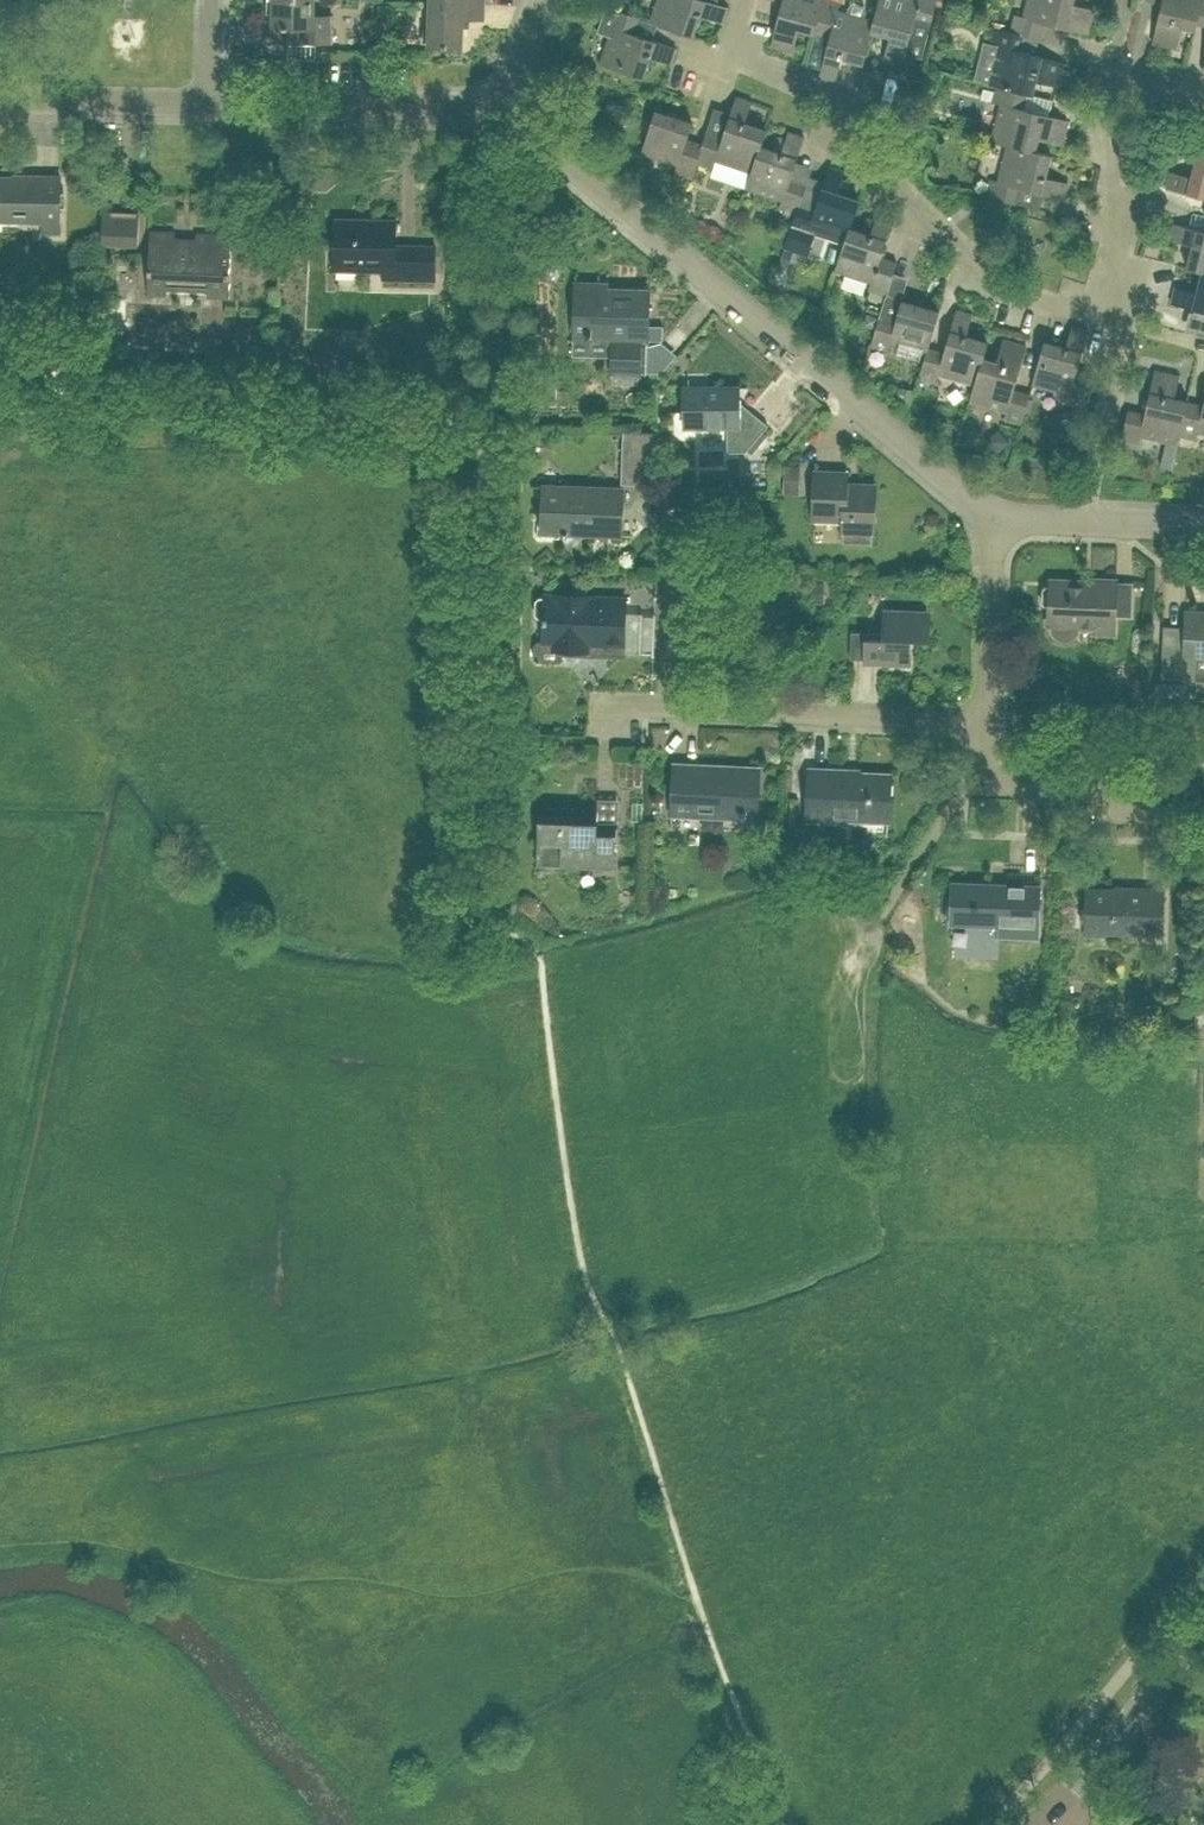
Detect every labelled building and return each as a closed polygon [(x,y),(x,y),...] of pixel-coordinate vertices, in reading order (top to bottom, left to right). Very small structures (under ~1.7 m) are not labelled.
[(272,28),(302,29),(302,44),(333,44),(333,29),(324,29),(324,14),(314,14),(314,0),(273,0),(272,28)] [(704,0),(658,0),(650,23),(692,37),(699,16),(720,23),(725,7),(704,0)] [(782,2),(770,45),(793,51),(799,29),(814,33),(815,32),(823,0),(774,0),(782,2)] [(842,57),(864,63),(872,31),(871,32),(874,21),(873,21),(838,12),(840,4),(826,0),(823,0),(815,32),(830,36),(820,74),(836,79),(842,57)] [(903,64),(915,20),(931,24),(937,0),(878,0),(873,21),(874,21),(871,32),(872,31),(890,36),(884,59),(903,64)] [(1069,14),(1072,0),(1026,0),(1022,17),(1014,15),(1010,31),(1010,32),(1024,36),(1023,37),(1039,41),(1043,24),(1086,35),(1090,19),(1069,14)] [(1173,25),(1195,30),(1197,24),(1196,24),(1201,0),(1145,0),(1161,4),(1152,43),(1168,47),(1173,25)] [(1196,24),(1197,24),(1203,26),(1203,0),(1201,0),(1196,24)] [(484,5),(429,4),(427,46),(462,47),(463,18),(484,19),(484,5)] [(642,78),(649,57),(665,63),(671,47),(634,34),(639,18),(610,8),(609,10),(604,8),(596,32),(608,36),(599,64),(642,78)] [(1025,92),(1024,94),(1030,95),(1036,73),(1058,79),(1062,63),(1019,52),(1023,37),(1024,36),(1010,32),(1010,31),(994,27),(989,46),(998,48),(988,84),(996,86),(997,85),(1025,92)] [(380,42),(380,52),(401,52),(401,43),(380,42)] [(1066,120),(1042,114),(1021,109),(1024,94),(1025,92),(997,85),(996,86),(992,104),(1000,106),(991,142),(1007,146),(1007,145),(1033,152),(1033,151),(1036,139),(1060,145),(1066,120)] [(750,103),(734,97),(720,139),(704,133),(700,145),(701,146),(695,163),(696,163),(713,169),(716,162),(750,173),(751,174),(760,146),(761,146),(766,130),(743,123),(750,103)] [(701,146),(700,145),(686,140),(692,123),(655,111),(640,154),(677,166),(674,173),(691,179),(696,163),(695,163),(701,146)] [(777,137),(772,150),(761,146),(760,146),(751,174),(750,173),(745,189),(780,201),(778,208),(794,213),(795,213),(798,204),(799,204),(805,184),(789,179),(803,137),(787,132),(785,139),(777,137)] [(1068,182),(1044,176),(1050,155),(1033,151),(1033,152),(1007,145),(1007,146),(998,181),(990,179),(986,197),(1015,205),(1020,187),(1064,199),(1068,182)] [(1188,194),(1203,198),(1203,156),(1197,155),(1192,177),(1170,172),(1166,189),(1188,194)] [(795,213),(794,213),(787,233),(782,248),(807,256),(815,233),(843,243),(844,243),(849,229),(850,228),(859,201),(845,196),(850,183),(841,180),(844,172),(828,167),(814,209),(799,204),(798,204),(795,213)] [(59,176),(27,176),(27,178),(0,178),(0,214),(11,214),(10,221),(42,221),(42,234),(58,234),(59,176)] [(138,244),(140,214),(103,212),(102,243),(138,244)] [(878,214),(875,222),(867,219),(862,233),(850,228),(849,229),(844,243),(843,243),(834,270),(870,283),(868,290),(886,296),(897,262),(881,257),(893,220),(878,214)] [(437,246),(418,246),(397,246),(397,221),(336,220),(335,267),(383,267),(383,279),(437,279),(437,246)] [(1192,247),(1187,268),(1203,272),(1203,233),(1175,225),(1171,242),(1192,247)] [(229,297),(232,235),(196,234),(195,240),(175,239),(175,233),(150,231),(147,293),(166,294),(167,288),(208,290),(208,296),(229,297)] [(1194,309),(1203,312),(1203,272),(1198,293),(1175,287),(1171,304),(1194,309)] [(610,376),(639,377),(640,346),(647,347),(648,292),(598,290),(599,275),(574,275),(572,335),(585,336),(585,338),(590,338),(590,331),(612,332),(610,376)] [(886,296),(883,302),(870,346),(887,351),(889,344),(924,354),(926,354),(927,349),(928,350),(940,311),(900,300),(900,301),(886,297),(886,296)] [(971,315),(955,311),(942,354),(928,350),(927,349),(926,354),(924,354),(917,377),(936,383),(938,374),(972,384),(973,384),(981,359),(982,360),(987,343),(965,337),(971,315)] [(1084,407),(1093,374),(1077,369),(1087,331),(1071,326),(1065,348),(1044,342),(1032,384),(1069,395),(1067,402),(1084,407)] [(973,384),(972,384),(967,401),(1006,412),(1004,419),(1022,424),(1030,396),(1012,391),(1025,345),(1002,338),(994,363),(982,360),(981,359),(973,384)] [(1180,438),(1187,402),(1187,401),(1166,396),(1171,375),(1155,371),(1144,414),(1128,410),(1121,440),(1139,444),(1141,437),(1177,446),(1177,445),(1178,445),(1180,438)] [(746,453),(763,431),(739,412),(739,388),(688,389),(688,429),(728,429),(728,453),(746,453)] [(1180,438),(1197,442),(1199,434),(1203,435),(1203,404),(1203,406),(1187,402),(1180,438)] [(623,431),(621,483),(653,485),(654,432),(623,431)] [(872,535),(873,486),(845,485),(846,473),(815,472),(813,522),(842,523),(842,534),(872,535)] [(543,487),(542,515),(538,515),(537,538),(560,538),(560,533),(620,535),(621,489),(543,487)] [(1049,626),(1052,626),(1052,632),(1056,637),(1062,639),(1067,640),(1073,637),(1078,633),(1078,627),(1094,628),(1094,634),(1113,634),(1115,581),(1095,580),(1095,581),(1050,580),(1050,586),(1046,586),(1042,589),(1042,602),(1045,606),(1049,606),(1049,626)] [(544,595),(544,599),(539,599),(535,602),(535,615),(538,618),(543,618),(543,642),(537,642),(534,646),(533,659),(537,662),(559,663),(563,660),(563,644),(606,645),(606,628),(624,629),(625,598),(544,595)] [(1185,657),(1203,658),(1203,611),(1186,610),(1185,626),(1164,625),(1162,677),(1185,678),(1185,657)] [(927,639),(928,612),(885,611),(885,633),(866,632),(865,666),(908,667),(909,639),(927,639)] [(1152,681),(1152,696),(1184,697),(1185,682),(1152,681)] [(671,816),(757,820),(759,773),(716,771),(716,767),(673,765),(671,816)] [(890,823),(892,774),(861,773),(861,770),(809,768),(807,822),(847,823),(848,821),(890,823)] [(539,867),(592,869),(613,869),(615,826),(596,825),(597,808),(541,806),(539,867)] [(997,924),(997,936),(1036,938),(1038,887),(952,884),(950,922),(997,924)] [(1160,935),(1162,890),(1132,889),(1132,891),(1086,889),(1085,933),(1160,935)]
